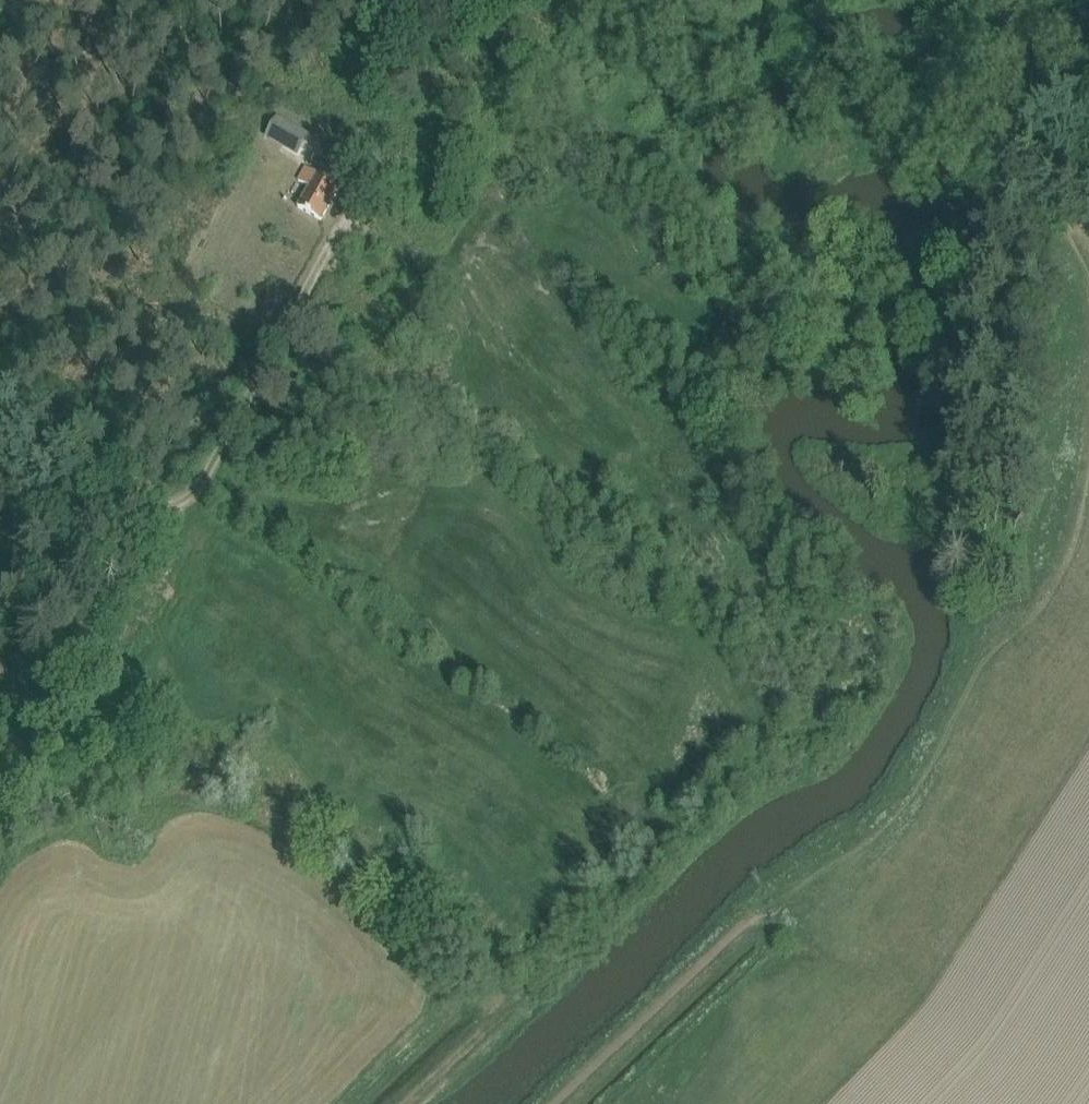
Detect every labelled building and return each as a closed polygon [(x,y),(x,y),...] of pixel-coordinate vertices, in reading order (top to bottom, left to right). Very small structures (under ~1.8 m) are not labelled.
[(307,133),(292,125),(281,144),(296,153),(307,133)] [(318,126),(305,147),(338,166),(351,145),(318,126)] [(307,167),(299,180),(314,189),(302,209),(321,220),(341,186),(307,167)]
